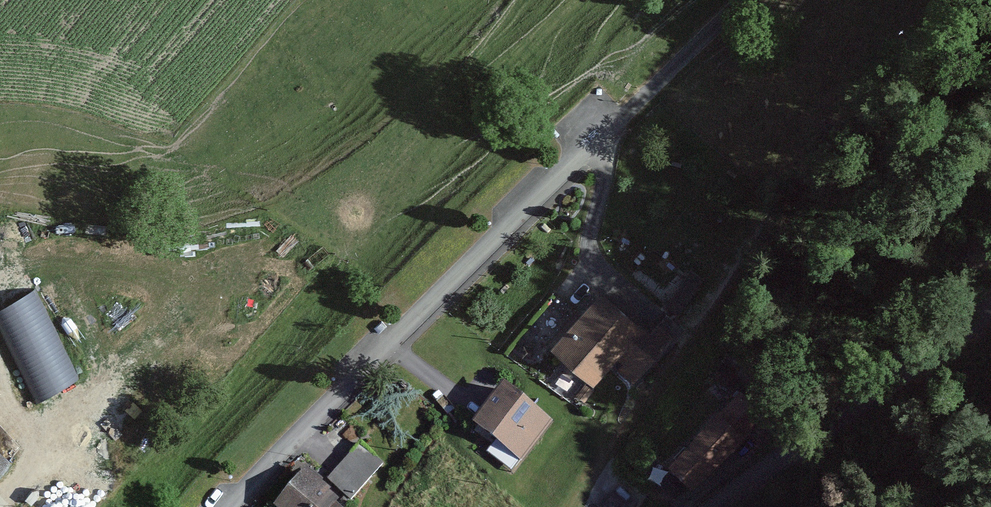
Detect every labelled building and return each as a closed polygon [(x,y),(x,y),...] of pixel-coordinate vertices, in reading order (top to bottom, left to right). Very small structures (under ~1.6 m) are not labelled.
[(603,281),(548,342),(594,383),(619,354),(645,377),(674,345),(603,281)] [(78,377),(40,287),(0,304),(0,319),(33,396),(78,377)] [(500,380),(470,422),(523,460),(553,419),(500,380)] [(742,390),(719,412),(742,435),(765,413),(742,390)] [(719,412),(668,464),(693,488),(745,436),(742,435),(719,412)] [(364,443),(328,481),(351,503),(387,465),(364,443)] [(11,456),(0,446),(0,469),(11,456)] [(273,503),(277,506),(347,506),(351,503),(328,481),(307,464),(273,503)] [(600,506),(628,506),(632,500),(611,488),(600,506)]
